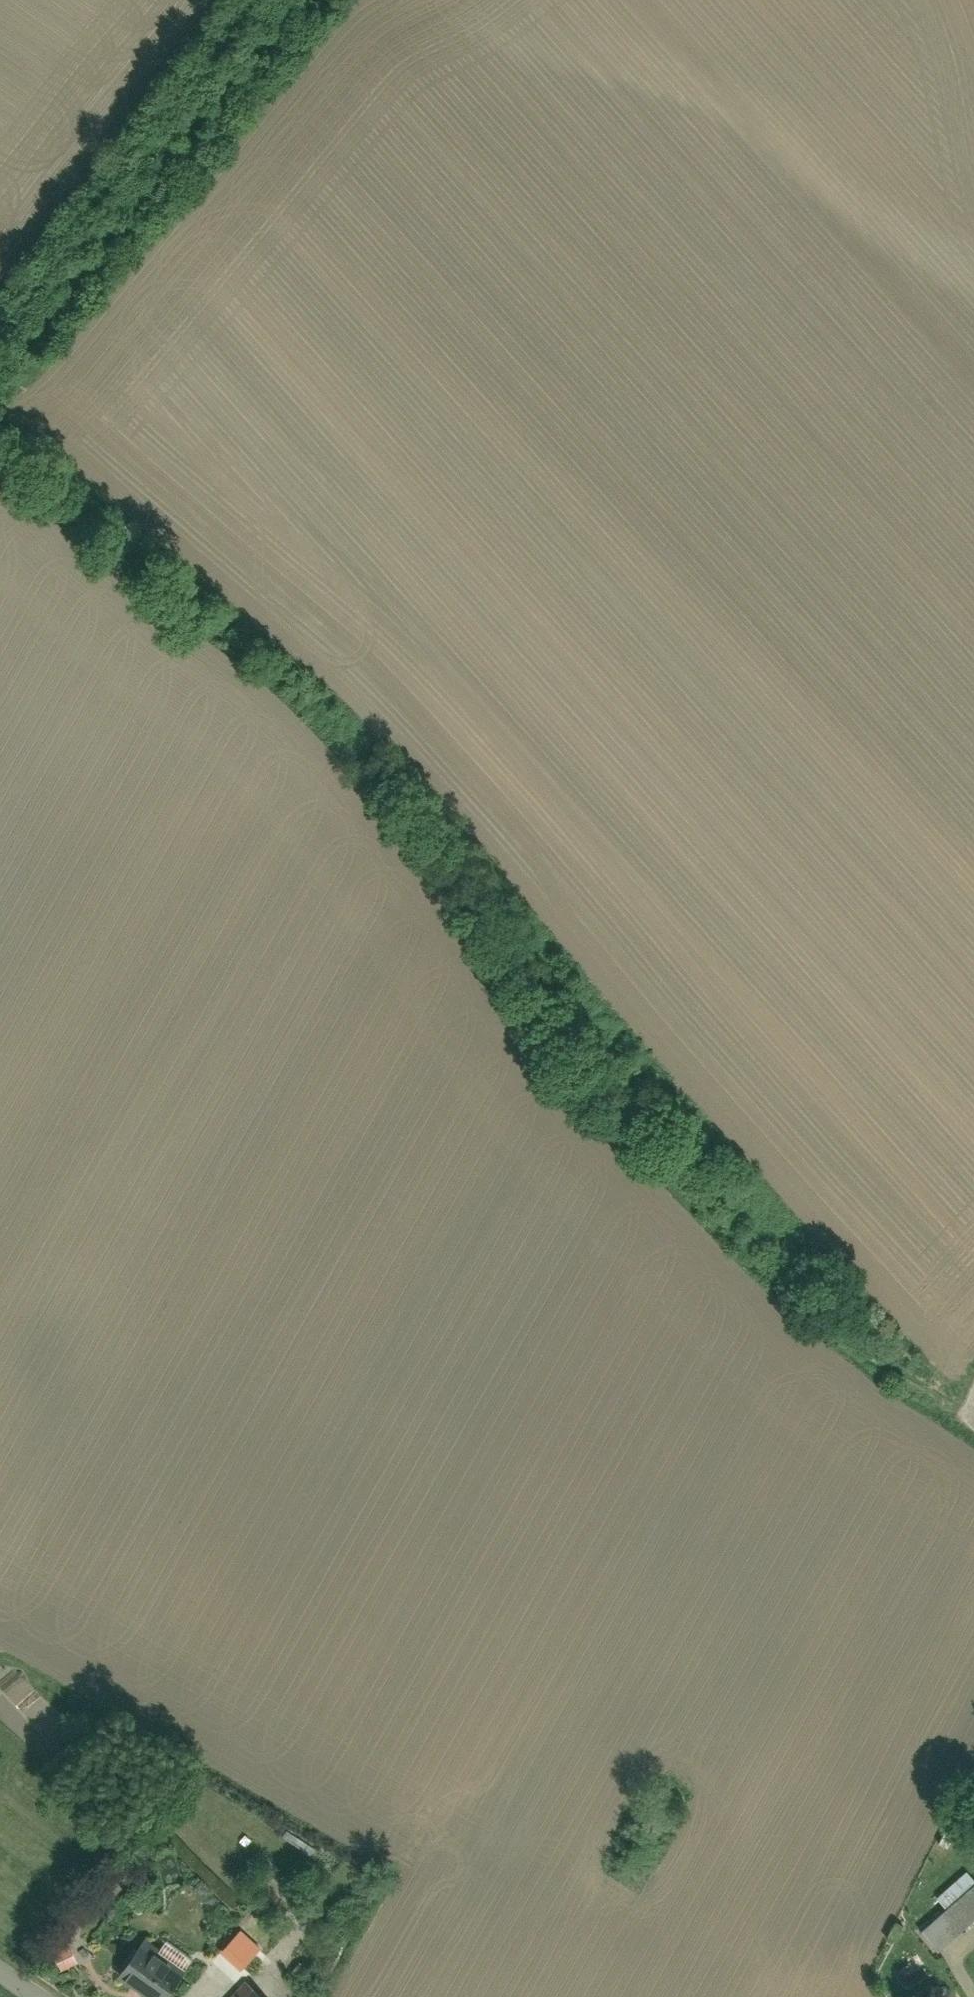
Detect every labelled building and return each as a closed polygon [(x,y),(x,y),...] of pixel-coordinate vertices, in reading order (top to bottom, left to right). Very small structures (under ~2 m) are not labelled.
[(945,1905),(973,1880),(973,1878),(965,1869),(936,1894),(945,1905)] [(918,1929),(936,1950),(973,1916),(973,1880),(945,1905),(918,1929)] [(259,1911),(226,1947),(246,1965),(278,1929),(259,1911)] [(72,1945),(55,1952),(63,1970),(79,1963),(72,1945)] [(150,1945),(127,1977),(155,1996),(176,1996),(192,1974),(150,1945)] [(245,1978),(230,1996),(268,1996),(245,1978)]
